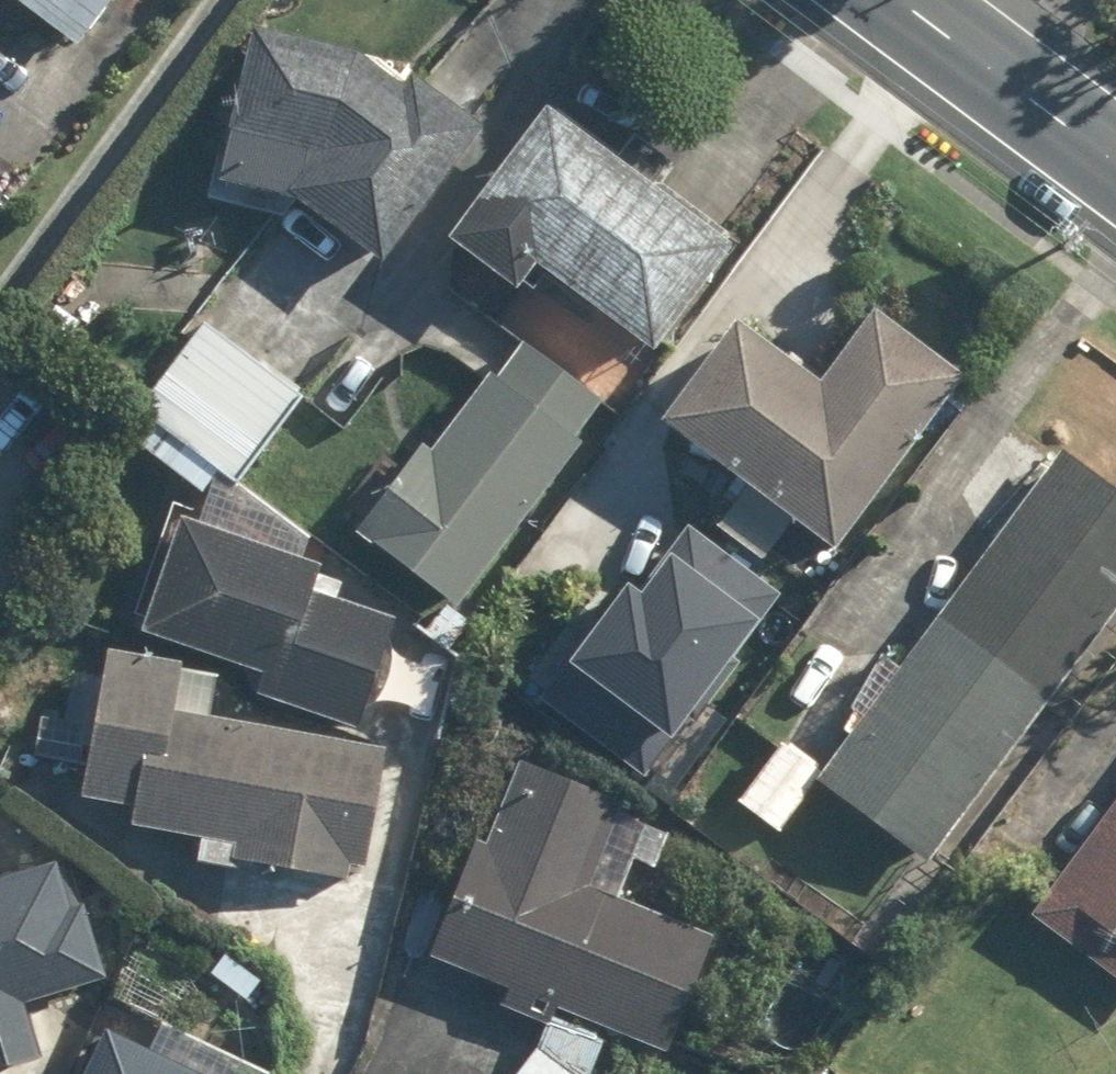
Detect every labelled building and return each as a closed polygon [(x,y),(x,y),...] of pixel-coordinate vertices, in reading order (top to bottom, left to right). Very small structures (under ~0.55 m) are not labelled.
[(65,55),(107,0),(0,0),(0,7),(65,55)] [(377,73),(226,35),(194,203),(283,217),(365,265),(470,139),(377,73)] [(522,118),(426,254),(493,301),(513,273),(640,363),(716,256),(522,118)] [(800,392),(723,333),(645,434),(812,562),(948,385),(859,316),(800,392)] [(293,397),(195,327),(129,420),(226,490),(293,397)] [(562,444),(591,408),(506,336),(338,537),(437,619),(574,454),(562,444)] [(1054,455),(814,781),(807,790),(918,872),(1115,603),(1115,500),(1054,455)] [(321,573),(159,523),(122,641),(248,680),(241,702),(353,737),(388,622),(313,598),(321,573)] [(547,696),(634,770),(773,608),(686,534),(547,696)] [(87,656),(63,797),(123,807),(120,825),(233,844),(229,867),(350,888),(373,754),(198,723),(206,676),(87,656)] [(807,790),(814,781),(771,749),(728,806),(772,838),(807,790)] [(456,854),(413,957),(651,1056),(699,939),(575,887),(607,811),(514,772),(476,863),(456,854)] [(1013,918),(1115,999),(1115,786),(1013,918)] [(43,1072),(31,1023),(103,1005),(67,866),(6,882),(0,858),(0,1073),(36,1073),(43,1072)] [(101,1040),(86,1073),(174,1073),(101,1040)] [(529,1055),(515,1073),(554,1073),(529,1055)]
